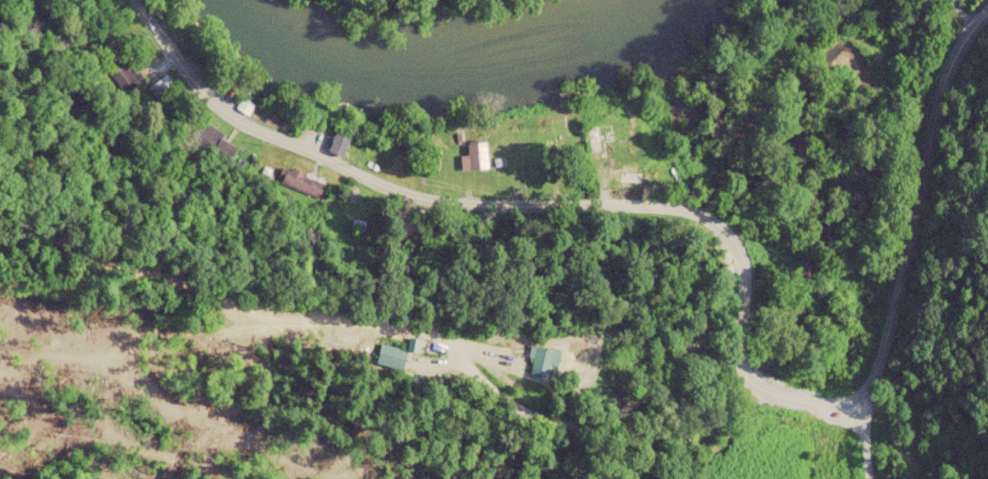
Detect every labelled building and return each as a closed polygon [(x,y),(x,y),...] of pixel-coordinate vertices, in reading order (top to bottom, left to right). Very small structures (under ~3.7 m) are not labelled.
[(148,86),(157,101),(176,89),(167,74),(148,86)] [(343,156),(349,138),(334,133),(328,151),(343,156)] [(467,155),(460,155),(460,170),(487,168),(486,141),(466,142),(467,155)] [(283,166),(277,182),(319,198),(325,182),(283,166)] [(618,187),(642,187),(642,166),(619,166),(618,187)] [(374,362),(400,371),(407,351),(381,342),(374,362)] [(560,351),(530,345),(527,357),(532,358),(529,373),(547,377),(550,364),(557,366),(560,351)]
